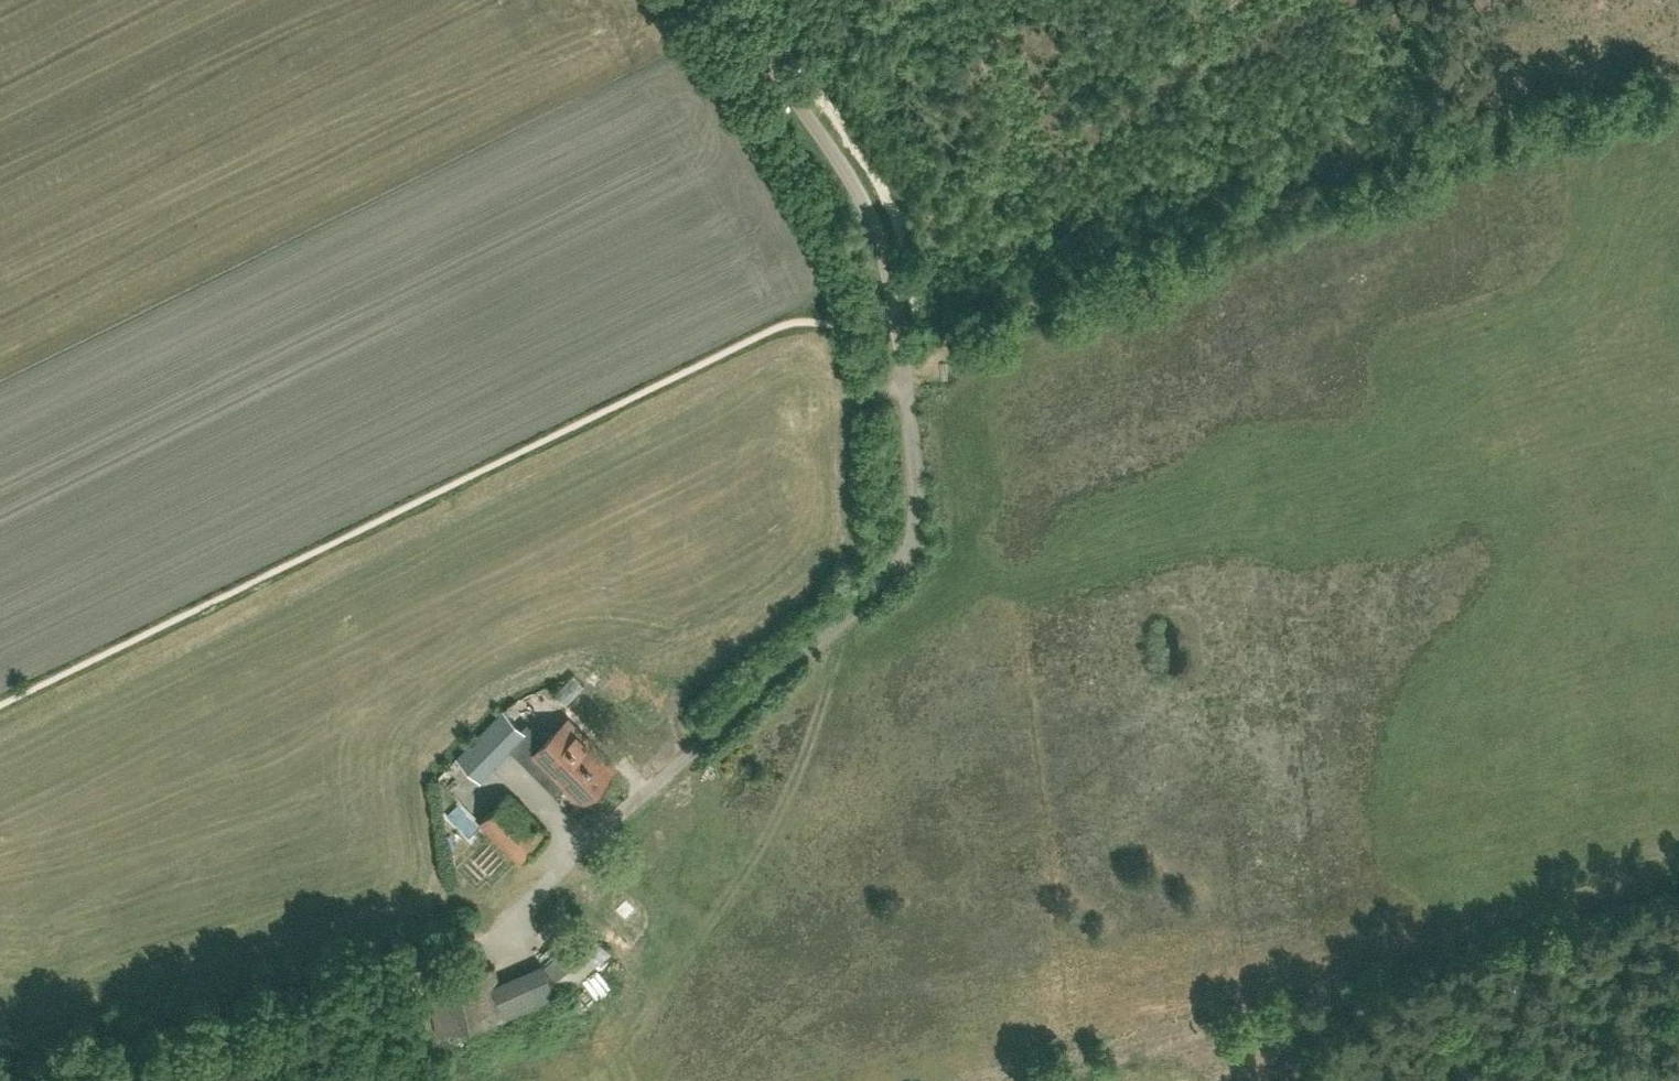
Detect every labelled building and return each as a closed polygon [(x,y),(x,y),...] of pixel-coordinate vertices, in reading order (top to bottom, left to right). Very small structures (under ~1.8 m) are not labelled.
[(504,709),(456,756),(481,782),(528,734),(504,709)] [(616,767),(568,719),(533,754),(581,802),(616,767)] [(548,834),(508,793),(480,821),(520,862),(548,834)] [(578,937),(540,969),(562,994),(598,962),(578,937)] [(438,1033),(507,1017),(496,965),(427,980),(438,1033)]
